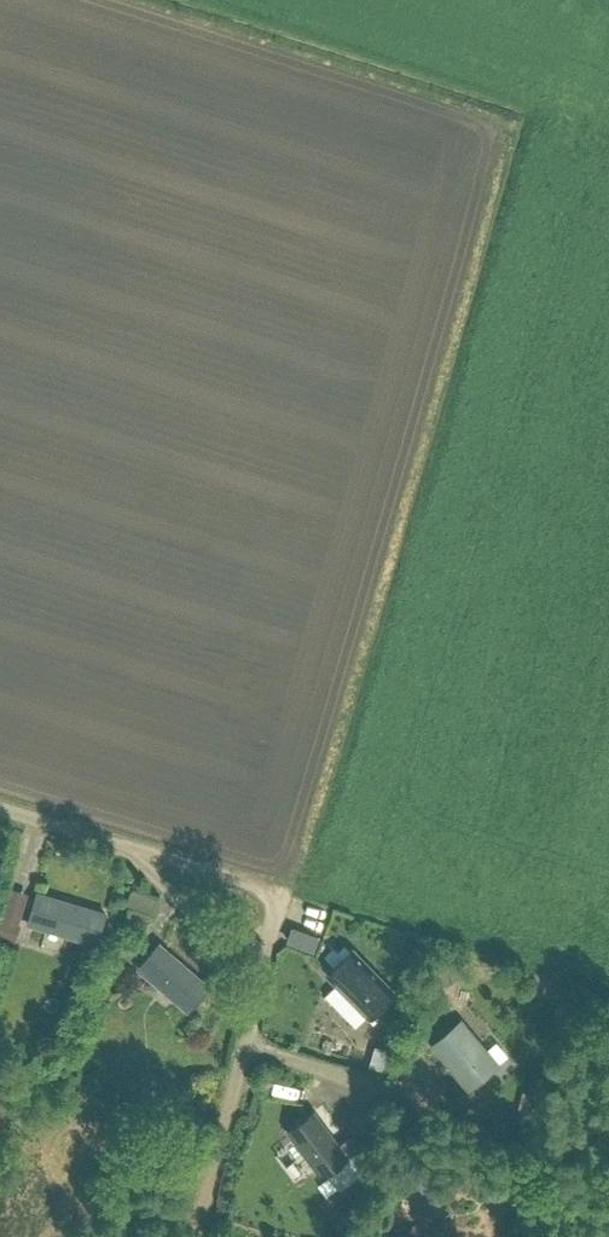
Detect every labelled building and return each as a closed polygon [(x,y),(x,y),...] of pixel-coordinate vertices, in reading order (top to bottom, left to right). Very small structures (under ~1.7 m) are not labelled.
[(104,913),(38,892),(29,921),(97,941),(104,913)] [(288,933),(311,941),(319,918),(297,910),(288,933)] [(209,985),(167,949),(160,943),(140,967),(189,1008),(209,985)] [(394,993),(382,981),(351,949),(329,971),(373,1014),(394,993)] [(497,1065),(487,1054),(460,1022),(436,1042),(465,1074),(474,1085),(497,1065)] [(306,1024),(301,1039),(339,1053),(344,1038),(306,1024)] [(314,1110),(288,1128),(322,1175),(359,1148),(350,1136),(339,1144),(314,1110)] [(423,1155),(398,1174),(423,1210),(448,1191),(423,1155)]
